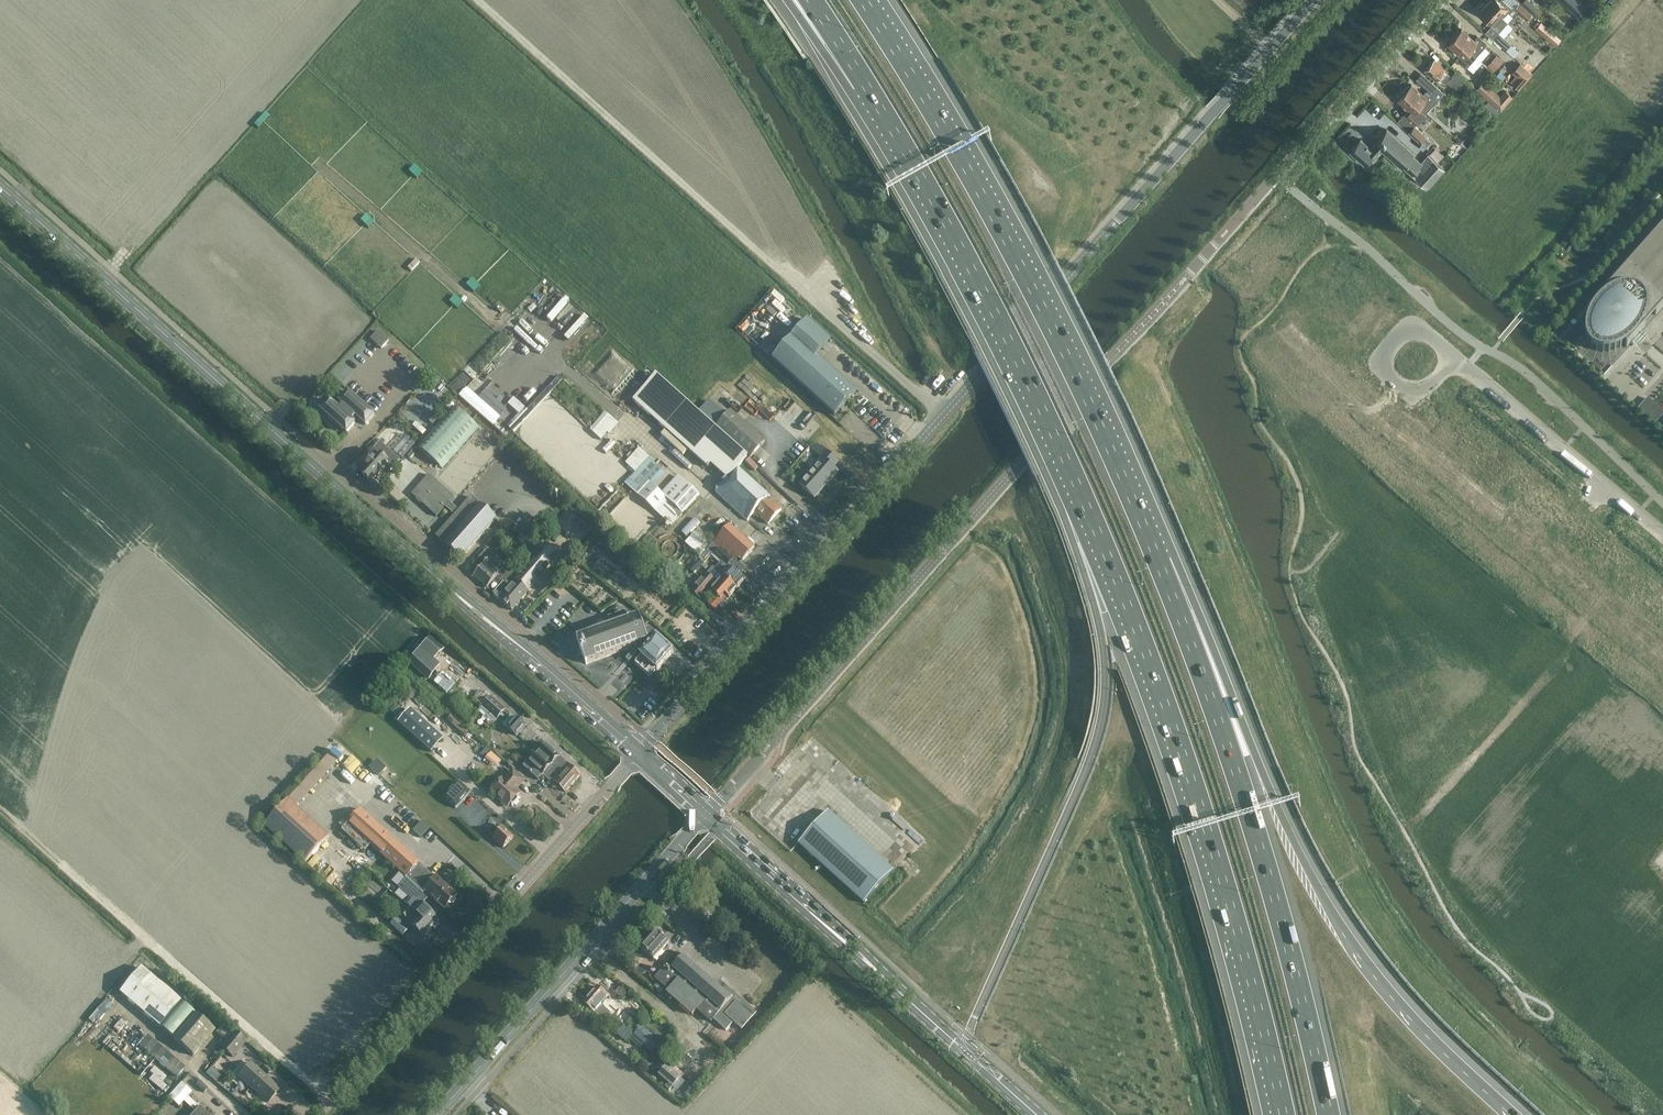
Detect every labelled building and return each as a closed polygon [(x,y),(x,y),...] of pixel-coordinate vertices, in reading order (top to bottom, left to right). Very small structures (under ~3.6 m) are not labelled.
[(1486,2),(1503,17),(1508,11),(1513,16),(1518,11),(1515,8),(1516,7),(1511,7),(1504,0),(1488,0),(1486,2)] [(1536,8),(1527,0),(1525,0),(1522,4),(1532,12),(1536,8)] [(1578,15),(1586,6),(1579,0),(1561,0),(1578,15)] [(1503,17),(1486,2),(1479,10),(1485,15),(1483,18),(1492,25),(1486,31),(1506,49),(1511,43),(1498,31),(1507,21),(1503,17)] [(1527,19),(1531,14),(1519,3),(1516,7),(1515,8),(1518,11),(1527,19)] [(1535,28),(1557,45),(1563,37),(1541,20),(1535,28)] [(1458,31),(1454,36),(1476,56),(1486,45),(1477,36),(1474,40),(1462,29),(1459,31),(1458,31)] [(1476,56),(1454,36),(1449,41),(1450,42),(1448,44),(1459,54),(1455,58),(1465,68),(1476,56)] [(1488,64),(1496,70),(1505,59),(1497,53),(1488,64)] [(1441,81),(1443,79),(1457,91),(1461,86),(1468,92),(1472,87),(1466,82),(1466,81),(1455,72),(1451,77),(1448,74),(1443,70),(1445,68),(1435,59),(1425,69),(1435,79),(1437,77),(1441,81)] [(1472,68),(1478,73),(1482,68),(1477,63),(1472,68)] [(1518,76),(1512,82),(1519,88),(1532,74),(1520,63),(1513,72),(1518,76)] [(1408,86),(1403,91),(1427,112),(1444,93),(1434,83),(1424,95),(1412,84),(1409,87),(1408,86)] [(1427,112),(1403,91),(1399,96),(1400,97),(1398,99),(1410,110),(1406,114),(1417,123),(1427,112)] [(1489,99),(1501,109),(1513,96),(1507,91),(1502,97),(1496,92),(1489,99)] [(1409,131),(1420,141),(1426,146),(1432,140),(1415,125),(1409,131)] [(1382,149),(1394,159),(1402,166),(1403,165),(1427,187),(1444,168),(1429,154),(1422,162),(1412,154),(1414,153),(1387,129),(1384,133),(1380,129),(1374,136),(1378,139),(1375,142),(1376,143),(1371,148),(1361,139),(1350,150),(1365,163),(1370,157),(1373,159),(1382,149)] [(1587,323),(1585,326),(1586,326),(1586,329),(1585,329),(1585,332),(1586,332),(1586,335),(1585,335),(1586,338),(1587,338),(1588,341),(1587,341),(1588,344),(1589,343),(1591,346),(1590,346),(1591,348),(1592,348),(1594,350),(1593,351),(1596,352),(1596,351),(1599,353),(1599,354),(1601,355),(1602,354),(1604,354),(1604,355),(1607,356),(1607,354),(1610,354),(1610,355),(1613,355),(1613,354),(1616,353),(1616,354),(1619,353),(1619,352),(1622,351),(1622,352),(1625,351),(1624,350),(1627,348),(1630,351),(1648,330),(1647,331),(1646,330),(1647,325),(1648,325),(1649,323),(1647,322),(1648,319),(1649,319),(1650,316),(1649,316),(1649,313),(1655,313),(1659,317),(1658,318),(1659,319),(1662,314),(1662,227),(1616,280),(1617,280),(1617,279),(1622,283),(1622,289),(1620,289),(1619,288),(1616,289),(1617,290),(1614,292),(1613,290),(1611,292),(1611,293),(1606,294),(1605,293),(1606,292),(1605,291),(1587,312),(1590,315),(1589,318),(1588,317),(1587,320),(1588,320),(1587,323)] [(406,251),(410,247),(401,240),(397,244),(406,251)] [(817,357),(831,341),(808,320),(772,359),(835,416),(856,393),(817,357)] [(394,341),(384,332),(377,340),(388,349),(394,341)] [(767,338),(761,346),(768,351),(774,343),(767,338)] [(612,395),(634,369),(612,348),(589,374),(612,395)] [(770,496),(738,468),(747,457),(750,459),(765,441),(731,411),(722,420),(718,417),(719,415),(707,404),(708,403),(704,400),(695,411),(655,375),(632,401),(708,468),(722,452),(732,461),(725,470),(730,475),(716,492),(748,521),(755,513),(768,524),(781,509),(768,498),(770,496)] [(506,409),(485,390),(479,397),(500,416),(506,409)] [(338,401),(342,405),(339,409),(329,400),(320,410),(347,433),(356,423),(353,420),(355,417),(365,426),(375,415),(348,391),(338,401)] [(1640,407),(1656,422),(1662,415),(1662,411),(1649,397),(1640,407)] [(555,398),(552,402),(569,419),(573,416),(555,398)] [(442,469),(478,428),(454,406),(417,447),(442,469)] [(382,446),(400,426),(411,413),(406,409),(395,421),(397,423),(392,429),(390,428),(378,443),(382,446)] [(605,413),(596,424),(604,430),(608,424),(613,428),(617,423),(605,413)] [(401,458),(416,443),(406,433),(391,449),(401,458)] [(832,468),(838,462),(821,447),(816,453),(822,459),(799,485),(813,498),(837,472),(832,468)] [(390,470),(395,464),(390,459),(387,462),(380,456),(379,457),(372,451),(357,467),(365,474),(363,476),(370,483),(378,473),(381,475),(388,468),(390,470)] [(655,488),(666,475),(670,470),(652,453),(626,485),(671,527),(700,496),(679,477),(678,476),(661,494),(655,488)] [(445,507),(454,515),(458,510),(449,502),(454,497),(429,475),(412,495),(436,517),(445,507)] [(436,536),(461,559),(496,520),(471,498),(465,504),(460,510),(459,509),(458,510),(454,515),(454,516),(436,536)] [(724,545),(742,561),(754,548),(736,531),(724,545)] [(695,532),(686,542),(700,554),(709,544),(695,532)] [(513,578),(507,572),(499,581),(503,584),(494,594),(512,610),(555,561),(556,562),(559,557),(549,549),(546,553),(544,551),(511,589),(507,585),(513,578)] [(721,562),(730,570),(723,577),(737,589),(745,580),(740,575),(745,569),(719,549),(712,557),(720,564),(721,562)] [(484,564),(473,577),(487,588),(496,578),(499,581),(507,572),(501,567),(497,572),(491,566),(489,568),(484,564)] [(695,580),(688,588),(700,599),(708,589),(710,592),(720,601),(725,595),(729,598),(737,589),(723,577),(716,584),(714,583),(716,581),(707,573),(699,582),(695,580)] [(591,633),(579,637),(577,638),(587,663),(630,647),(630,650),(638,647),(641,656),(636,662),(650,676),(656,669),(657,671),(673,652),(647,629),(644,630),(639,616),(628,620),(628,618),(626,619),(625,616),(609,622),(611,626),(596,631),(596,629),(590,631),(591,633)] [(433,639),(412,661),(429,677),(440,665),(434,659),(443,649),(433,639)] [(444,671),(435,680),(447,691),(456,682),(444,671)] [(490,697),(482,706),(497,719),(505,710),(490,697)] [(399,723),(431,752),(443,739),(410,710),(399,723)] [(507,729),(516,737),(526,726),(517,717),(507,729)] [(457,720),(453,724),(466,736),(470,732),(457,720)] [(580,775),(567,763),(561,758),(543,742),(536,751),(539,754),(572,784),(580,775)] [(572,784),(539,754),(536,751),(526,761),(527,762),(523,766),(538,780),(542,775),(556,788),(558,786),(565,792),(572,784)] [(348,764),(341,772),(351,780),(358,772),(348,764)] [(513,771),(504,781),(502,779),(491,791),(493,793),(493,795),(497,798),(498,798),(508,807),(511,804),(512,805),(514,805),(518,800),(518,798),(517,797),(519,794),(515,791),(524,781),(513,771)] [(444,798),(456,808),(470,792),(459,782),(444,798)] [(306,864),(330,837),(289,800),(265,826),(306,864)] [(474,811),(484,820),(488,824),(498,814),(488,805),(487,806),(482,802),(474,811)] [(469,819),(473,814),(466,807),(467,806),(463,803),(458,809),(469,819)] [(434,881),(418,865),(420,863),(361,810),(348,825),(408,878),(406,880),(426,898),(426,897),(424,894),(426,892),(445,910),(457,897),(436,878),(434,881)] [(828,811),(798,844),(864,904),(893,871),(828,811)] [(423,819),(414,830),(422,837),(431,827),(423,819)] [(503,848),(513,838),(503,829),(501,829),(497,825),(489,834),(494,838),(493,839),(503,848)] [(428,908),(421,902),(426,898),(406,880),(399,888),(413,901),(407,908),(431,929),(438,921),(426,910),(428,908)] [(431,929),(407,908),(406,909),(397,901),(391,909),(400,917),(402,915),(413,924),(412,926),(424,937),(431,929)] [(391,926),(403,936),(409,929),(397,918),(391,926)] [(654,960),(669,942),(656,930),(640,948),(654,960)] [(669,991),(667,992),(692,1015),(697,1009),(712,1021),(714,1019),(727,1030),(734,1022),(742,1029),(756,1012),(723,983),(720,987),(683,955),(682,956),(677,952),(655,978),(669,991)] [(120,993),(160,1027),(182,1001),(141,967),(120,993)] [(597,987),(590,995),(608,1011),(611,1008),(607,1005),(611,1000),(597,987)] [(608,1011),(590,995),(583,1003),(597,1016),(598,1014),(602,1018),(606,1013),(607,1013),(608,1011)] [(193,1056),(216,1031),(196,1014),(174,1039),(193,1056)] [(614,1029),(617,1024),(609,1018),(606,1022),(614,1029)] [(628,1039),(633,1033),(624,1025),(619,1031),(628,1039)] [(653,1052),(661,1042),(642,1026),(634,1035),(653,1052)] [(234,1032),(221,1047),(233,1057),(245,1042),(234,1032)] [(225,1055),(219,1062),(227,1069),(233,1062),(225,1055)] [(267,1103),(280,1090),(250,1063),(238,1077),(267,1103)] [(673,1086),(682,1076),(668,1063),(659,1073),(673,1086)] [(154,1074),(150,1079),(163,1090),(167,1085),(162,1081),(167,1075),(155,1065),(150,1071),(154,1074)] [(216,1081),(222,1074),(212,1065),(206,1072),(216,1081)] [(179,1106),(190,1093),(181,1084),(169,1097),(179,1106)] [(193,1110),(197,1106),(188,1097),(184,1101),(193,1110)] [(199,1107),(191,1114),(208,1114),(199,1107)]
